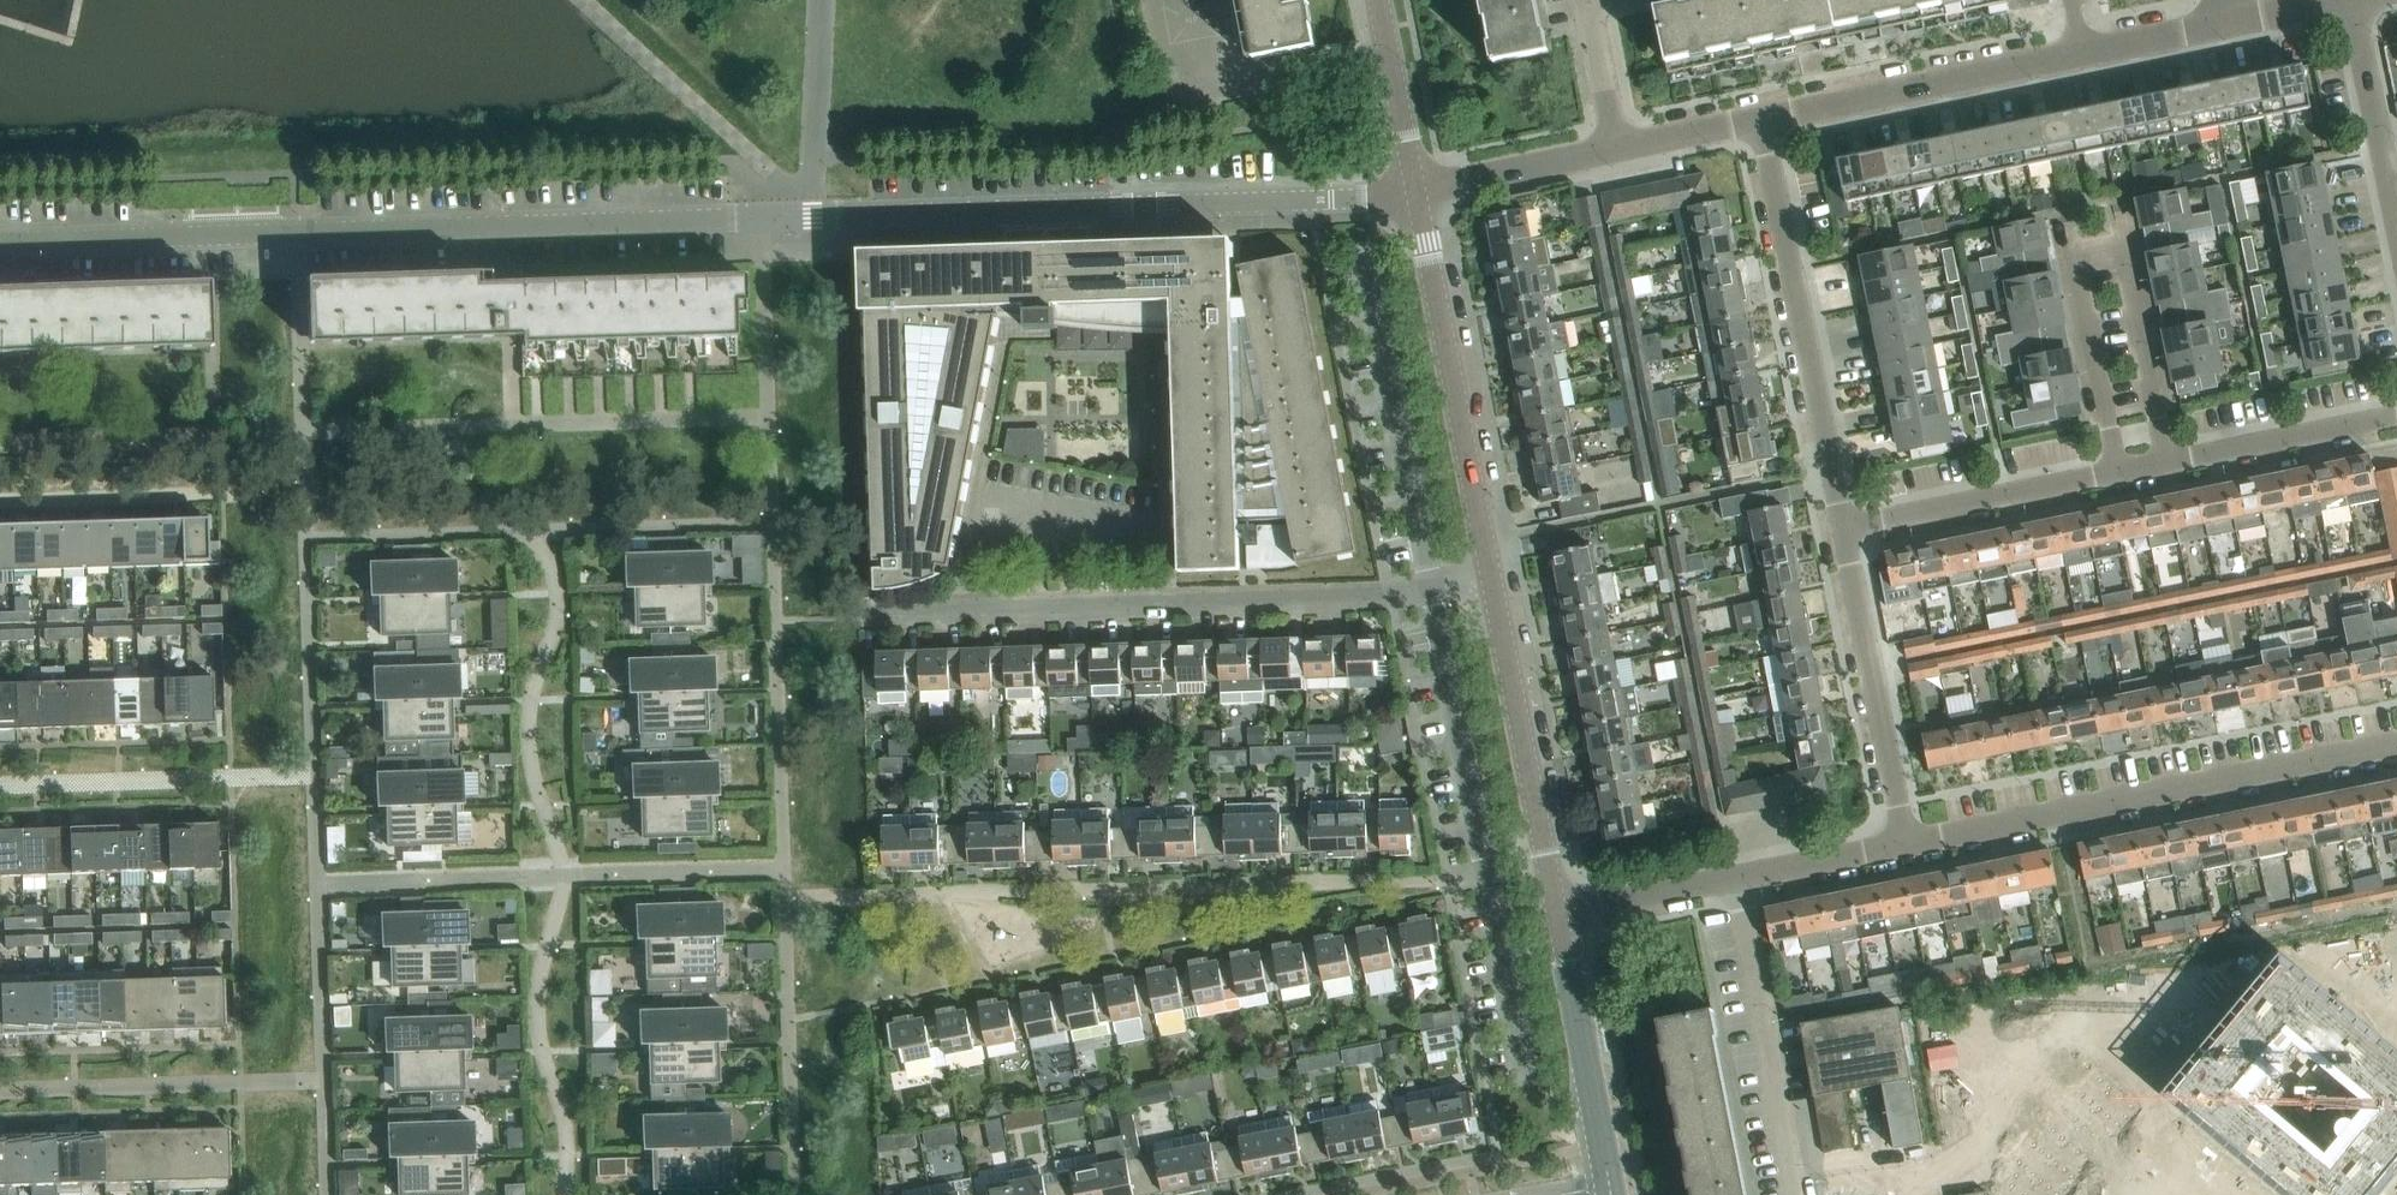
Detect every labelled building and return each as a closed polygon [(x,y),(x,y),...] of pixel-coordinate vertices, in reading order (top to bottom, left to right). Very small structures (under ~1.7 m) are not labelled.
[(1307,0),(1252,0),(1263,56),(1255,58),(1255,59),(1316,47),(1307,0)] [(1495,64),(1549,53),(1549,52),(1541,53),(1531,0),(1482,0),(1495,64)] [(2051,0),(1744,0),(1660,18),(1658,10),(1656,10),(1668,64),(1667,65),(1669,73),(1694,68),(1696,78),(1715,74),(1713,64),(1736,60),(1738,69),(1757,65),(1755,56),(1778,51),(1780,61),(1799,57),(1797,47),(1820,42),(1822,52),(1841,48),(1839,38),(1862,34),(1864,43),(1883,39),(1881,30),(1903,25),(1906,35),(1925,31),(1923,21),(1945,16),(1947,26),(1967,22),(1965,12),(1987,8),(1989,17),(2051,4),(2051,0)] [(2311,108),(2302,66),(2279,71),(2288,113),(2311,108)] [(2288,113),(2279,71),(2256,76),(2265,118),(2288,113)] [(2265,118),(2256,76),(2234,80),(2242,122),(2265,118)] [(2242,122),(2234,80),(2211,85),(2220,127),(2242,122)] [(2220,127),(2211,85),(2189,90),(2197,132),(2220,127)] [(2197,132),(2189,90),(2166,94),(2175,136),(2197,132)] [(2175,136),(2166,94),(2143,99),(2152,141),(2175,136)] [(2152,141),(2143,99),(2121,104),(2129,145),(2152,141)] [(2129,145),(2121,104),(2098,108),(2107,150),(2129,145)] [(2098,108),(2070,114),(2079,156),(2107,150),(2098,108)] [(2070,114),(2042,120),(2051,161),(2079,156),(2070,114)] [(2051,161),(2042,120),(2019,124),(2028,166),(2051,161)] [(2028,166),(2019,124),(1997,129),(2005,171),(2028,166)] [(2005,171),(1997,129),(1974,134),(1983,175),(2005,171)] [(1983,175),(1974,134),(1952,138),(1960,180),(1983,175)] [(1960,180),(1952,138),(1929,143),(1938,184),(1960,180)] [(1938,184),(1929,143),(1906,147),(1915,189),(1938,184)] [(1915,189),(1906,147),(1884,152),(1892,194),(1915,189)] [(1892,194),(1884,152),(1861,156),(1870,198),(1892,194)] [(1870,198),(1861,156),(1839,161),(1847,203),(1870,198)] [(2239,159),(2227,162),(2229,172),(2242,169),(2239,159)] [(2327,189),(2325,177),(2319,178),(2316,165),(2272,174),(2277,199),(2327,189)] [(2136,175),(2140,191),(2161,187),(2158,171),(2136,175)] [(1734,229),(1731,215),(1727,216),(1724,200),(1711,203),(1705,173),(1691,176),(1696,204),(1682,206),(1674,208),(1680,240),(1734,229)] [(1696,204),(1691,176),(1677,179),(1682,206),(1696,204)] [(1682,206),(1677,179),(1662,182),(1668,209),(1674,208),(1682,206)] [(1668,209),(1662,182),(1648,185),(1654,212),(1668,209)] [(1654,212),(1648,185),(1634,188),(1639,215),(1654,212)] [(1639,215),(1634,188),(1619,190),(1625,218),(1639,215)] [(2245,206),(2242,189),(2231,191),(2235,208),(2245,206)] [(2326,214),(2324,202),(2330,201),(2327,189),(2277,199),(2282,223),(2326,214)] [(1625,218),(1619,190),(1602,194),(1607,221),(1625,218)] [(1531,240),(1525,209),(1532,206),(1536,202),(1538,197),(1538,191),(1499,198),(1502,214),(1487,217),(1488,221),(1483,221),(1486,234),(1490,234),(1493,247),(1531,240)] [(2187,233),(2214,227),(2211,212),(2188,216),(2183,192),(2139,201),(2142,215),(2141,215),(2142,221),(2143,220),(2147,240),(2147,241),(2187,233)] [(1601,226),(1595,195),(1571,200),(1577,229),(1590,227),(1590,228),(1601,226)] [(2038,199),(2041,212),(2051,209),(2048,197),(2038,199)] [(2249,222),(2245,206),(2235,208),(2238,224),(2249,222)] [(2225,207),(2215,210),(2218,226),(2229,224),(2225,207)] [(2337,237),(2335,225),(2329,226),(2326,214),(2282,223),(2287,247),(2337,237)] [(1933,220),(1922,222),(1924,235),(1935,233),(1933,220)] [(2051,260),(2048,246),(2047,246),(2045,240),(2047,240),(2046,234),(2044,235),(2041,221),(1997,230),(2002,254),(1980,258),(1983,274),(2010,268),(2051,260)] [(2232,241),(2229,224),(2218,226),(2221,243),(2232,241)] [(1607,254),(1601,226),(1590,228),(1596,256),(1607,254)] [(1735,258),(1732,244),(1737,243),(1734,229),(1680,240),(1686,268),(1735,258)] [(1625,251),(1622,233),(1610,236),(1614,253),(1625,251)] [(2199,270),(2194,246),(2190,247),(2187,233),(2147,241),(2147,240),(2146,241),(2149,255),(2150,255),(2151,261),(2150,261),(2151,267),(2152,266),(2155,279),(2199,270)] [(2255,254),(2252,237),(2241,239),(2244,256),(2255,254)] [(2336,262),(2334,250),(2340,249),(2337,237),(2287,247),(2291,271),(2336,262)] [(1010,246),(864,251),(865,284),(871,284),(871,299),(866,299),(874,562),(885,562),(885,569),(875,569),(876,592),(884,591),(893,591),(902,589),(910,587),(919,585),(927,582),(935,579),(943,575),(937,574),(939,566),(950,567),(993,341),(997,317),(1027,322),(1027,330),(1056,329),(1056,326),(1080,329),(1103,331),(1126,332),(1149,334),(1173,334),(1173,340),(1180,571),(1187,571),(1240,569),(1238,524),(1238,520),(1257,520),(1258,546),(1247,546),(1248,569),(1280,568),(1298,565),(1358,553),(1298,255),(1238,267),(1244,298),(1233,299),(1230,239),(1010,246)] [(1537,268),(1531,240),(1493,247),(1496,261),(1491,262),(1494,277),(1537,268)] [(1914,272),(1909,248),(1865,257),(1867,270),(1861,271),(1864,283),(1914,272)] [(1957,264),(1953,248),(1943,250),(1946,266),(1957,264)] [(1631,279),(1625,251),(1614,253),(1619,281),(1631,279)] [(2258,270),(2255,254),(2244,256),(2248,272),(2258,270)] [(1745,286),(1743,272),(1738,273),(1735,258),(1686,268),(1691,296),(1745,286)] [(1983,274),(1968,277),(1972,293),(2009,285),(2013,308),(2057,299),(2055,286),(2056,286),(2055,281),(2054,281),(2052,275),(2050,261),(2051,261),(2051,260),(2010,268),(1983,274)] [(2339,274),(2336,262),(2291,271),(2296,295),(2347,285),(2344,272),(2339,274)] [(1960,281),(1957,264),(1946,266),(1949,283),(1960,281)] [(1609,265),(1598,267),(1602,285),(1613,282),(1609,265)] [(1542,296),(1537,268),(1494,277),(1497,291),(1501,290),(1504,304),(1542,296)] [(2229,304),(2226,289),(2204,293),(2199,270),(2155,279),(2158,292),(2156,292),(2157,297),(2159,297),(2160,303),(2158,304),(2161,318),(2163,318),(2229,304)] [(737,357),(735,303),(746,303),(745,276),(715,277),(715,282),(493,289),(492,272),(307,278),(310,344),(521,337),(521,345),(542,345),(546,363),(555,363),(554,344),(572,344),(576,362),(585,362),(584,343),(602,343),(606,361),(615,361),(614,342),(632,342),(636,360),(646,360),(645,341),(663,341),(666,359),(676,359),(675,340),(693,340),(697,358),(706,358),(706,339),(723,339),(727,357),(737,357)] [(1919,296),(1914,272),(1864,283),(1866,295),(1872,294),(1874,306),(1919,296)] [(1637,307),(1631,279),(1619,281),(1625,309),(1637,307)] [(214,347),(211,281),(35,287),(0,288),(0,354),(214,347)] [(1616,298),(1613,282),(1602,285),(1605,300),(1616,298)] [(2265,302),(2261,285),(2251,287),(2254,304),(2265,302)] [(2346,310),(2344,298),(2349,297),(2347,285),(2296,295),(2301,319),(2346,310)] [(1746,314),(1744,301),(1748,300),(1745,286),(1691,296),(1697,323),(1746,314)] [(1548,325),(1542,296),(1504,304),(1507,318),(1503,319),(1505,333),(1548,325)] [(1924,320),(1919,296),(1874,306),(1877,317),(1871,319),(1873,331),(1924,320)] [(1966,312),(1963,296),(1952,298),(1955,314),(1966,312)] [(2042,342),(2039,328),(2062,323),(2061,317),(2062,317),(2061,312),(2060,312),(2057,299),(2013,308),(2018,331),(1995,336),(1999,351),(2067,337),(2042,342)] [(2268,318),(2265,302),(2254,304),(2258,320),(2268,318)] [(2229,304),(2163,318),(2166,332),(2167,338),(2166,338),(2167,344),(2168,343),(2171,356),(2215,347),(2234,343),(2229,320),(2233,320),(2229,304)] [(1642,335),(1637,307),(1625,309),(1631,337),(1642,335)] [(2357,333),(2354,320),(2348,322),(2346,310),(2301,319),(2306,343),(2357,333)] [(1970,329),(1966,312),(1955,314),(1959,331),(1970,329)] [(1754,341),(1751,326),(1749,327),(1746,314),(1697,323),(1703,352),(1718,349),(1718,348),(1754,341)] [(1624,338),(1620,316),(1609,319),(1613,341),(1624,338)] [(1929,345),(1924,320),(1873,331),(1876,343),(1882,342),(1884,354),(1929,345)] [(1565,321),(1548,325),(1505,333),(1508,347),(1512,346),(1515,360),(1553,353),(1570,349),(1565,321)] [(2275,349),(2271,333),(2260,335),(2264,351),(2275,349)] [(2356,359),(2353,346),(2359,345),(2357,333),(2306,343),(2311,368),(2313,378),(2349,370),(2347,360),(2356,359)] [(1648,362),(1642,335),(1631,337),(1636,365),(1648,362)] [(2073,376),(2071,363),(2072,363),(2071,358),(2069,358),(2068,352),(2045,356),(2043,343),(2067,338),(2067,337),(1999,351),(2002,366),(2024,362),(2029,385),(2073,376)] [(1630,366),(1624,338),(1613,341),(1618,369),(1630,366)] [(1756,370),(1753,356),(1757,355),(1754,341),(1718,348),(1718,349),(1723,376),(1756,370)] [(1976,360),(1972,344),(1962,346),(1965,362),(1976,360)] [(1934,368),(1929,345),(1884,354),(1886,365),(1881,367),(1883,379),(1934,368)] [(2215,347),(2171,356),(2173,369),(2172,369),(2173,374),(2174,374),(2176,380),(2179,394),(2177,394),(2177,395),(2218,387),(2215,372),(2220,371),(2215,347)] [(2278,366),(2275,349),(2264,351),(2267,368),(2278,366)] [(1559,381),(1553,353),(1515,360),(1517,374),(1514,375),(1517,389),(1559,381)] [(1979,377),(1976,360),(1965,362),(1968,379),(1979,377)] [(1654,391),(1648,362),(1636,365),(1642,393),(1654,391)] [(1635,395),(1630,366),(1618,369),(1624,397),(1635,395)] [(1938,393),(1934,368),(1883,379),(1885,391),(1891,390),(1894,402),(1938,393)] [(1766,397),(1763,383),(1759,383),(1756,370),(1723,376),(1708,379),(1714,407),(1719,406),(1766,397)] [(2262,389),(2259,372),(2248,374),(2251,391),(2262,389)] [(2077,394),(2078,394),(2077,388),(2076,389),(2073,376),(2029,385),(2034,408),(2011,413),(2014,428),(2082,415),(2082,414),(2058,419),(2055,405),(2078,400),(2077,394)] [(1565,410),(1559,381),(1517,389),(1519,404),(1523,403),(1526,417),(1565,410)] [(1657,407),(1654,391),(1642,393),(1645,410),(1657,407)] [(1985,408),(1982,392),(1971,394),(1975,410),(1985,408)] [(1943,417),(1938,393),(1894,402),(1896,413),(1890,414),(1893,427),(1943,417)] [(1680,394),(1663,397),(1668,426),(1685,423),(1680,394)] [(1641,423),(1635,395),(1624,397),(1630,425),(1641,423)] [(1767,427),(1764,412),(1768,411),(1766,397),(1719,406),(1725,436),(1735,434),(1734,433),(1767,427)] [(1011,437),(1058,439),(1059,408),(1012,406),(1011,437)] [(1989,425),(1985,408),(1975,410),(1978,427),(1989,425)] [(1570,438),(1565,410),(1526,417),(1528,432),(1525,432),(1528,446),(1570,438)] [(1950,451),(1943,417),(1893,427),(1895,439),(1901,438),(1904,450),(1911,449),(1913,459),(1950,451)] [(1665,447),(1659,419),(1648,421),(1654,450),(1665,447)] [(1647,451),(1641,423),(1630,425),(1635,454),(1647,451)] [(1777,452),(1774,440),(1770,441),(1767,427),(1734,433),(1735,434),(1725,436),(1723,436),(1732,483),(1763,477),(1759,459),(1774,456),(1773,453),(1777,452)] [(1582,436),(1570,438),(1528,446),(1530,461),(1534,460),(1537,474),(1576,466),(1588,464),(1582,436)] [(1672,478),(1665,447),(1654,450),(1660,480),(1672,478)] [(1652,481),(1647,451),(1635,454),(1641,483),(1652,481)] [(2376,488),(2373,473),(2369,454),(2340,460),(2349,505),(2381,499),(2378,487),(2376,488)] [(2349,505),(2340,460),(2312,466),(2319,501),(2320,501),(2322,511),(2349,505)] [(1601,512),(1597,492),(1581,495),(1576,466),(1537,474),(1540,488),(1536,489),(1539,502),(1543,501),(1543,504),(1559,501),(1563,520),(1601,512)] [(2319,501),(2312,466),(2284,472),(2291,507),(2319,501)] [(2373,473),(2376,488),(2378,487),(2396,484),(2396,468),(2373,473)] [(2291,507),(2284,472),(2255,478),(2262,513),(2263,513),(2291,507)] [(1675,495),(1672,478),(1660,480),(1663,497),(1675,495)] [(2262,513),(2255,478),(2227,483),(2237,531),(2266,525),(2263,513),(2262,513)] [(2237,531),(2227,483),(2199,489),(2208,537),(2237,531)] [(2378,487),(2381,499),(2381,502),(2396,499),(2396,484),(2378,487)] [(1790,520),(1788,506),(1784,507),(1783,503),(1771,505),(1768,489),(1773,488),(1773,487),(1720,497),(1723,516),(1750,511),(1756,541),(1789,534),(1787,520),(1790,520)] [(2208,537),(2199,489),(2170,495),(2180,542),(2208,537)] [(2180,542),(2170,495),(2142,501),(2149,536),(2150,536),(2152,547),(2180,542)] [(2381,502),(2384,516),(2396,513),(2396,499),(2381,502)] [(2149,536),(2142,501),(2114,507),(2121,542),(2149,536)] [(2121,542),(2114,507),(2085,512),(2092,547),(2095,560),(2123,554),(2121,542)] [(2092,547),(2085,512),(2057,518),(2064,553),(2092,547)] [(2384,516),(2387,530),(2396,528),(2396,513),(2384,516)] [(221,564),(220,533),(218,533),(218,542),(209,542),(208,518),(182,519),(184,565),(221,564)] [(2064,553),(2057,518),(2029,524),(2036,558),(2064,553)] [(184,565),(182,519),(158,520),(159,566),(184,565)] [(159,566),(158,520),(133,521),(135,567),(159,566)] [(135,567),(133,521),(109,522),(110,568),(135,567)] [(86,568),(84,522),(60,523),(61,569),(86,568)] [(110,568),(109,522),(84,522),(86,568),(110,568)] [(61,569),(60,523),(35,524),(37,570),(61,569)] [(37,570),(35,524),(11,525),(12,571),(37,570)] [(2036,558),(2029,524),(2000,530),(2009,574),(2038,568),(2036,558)] [(11,525),(0,525),(0,571),(12,571),(11,525)] [(2387,530),(2390,545),(2396,543),(2396,528),(2387,530)] [(2009,574),(2000,530),(1972,536),(1981,579),(2009,574)] [(1686,554),(1682,534),(1671,536),(1675,557),(1686,554)] [(1799,561),(1796,547),(1792,548),(1789,534),(1756,541),(1742,544),(1748,572),(1762,570),(1761,569),(1799,561)] [(1981,579),(1972,536),(1944,541),(1952,584),(1953,584),(1953,585),(1981,579)] [(686,547),(686,537),(667,538),(667,548),(686,547)] [(667,548),(667,538),(647,539),(648,548),(667,548)] [(1952,584),(1944,541),(1915,546),(1924,590),(1925,590),(1952,584)] [(2360,555),(2361,555),(2358,542),(2354,543),(2356,556),(2331,561),(2334,572),(2362,566),(2360,555)] [(1598,574),(1592,545),(1592,544),(1553,551),(1553,554),(1549,555),(1552,569),(1556,568),(1559,582),(1598,574)] [(432,555),(431,545),(412,546),(412,556),(432,555)] [(1668,561),(1665,545),(1654,547),(1657,563),(1668,561)] [(412,556),(412,546),(393,547),(393,556),(412,556)] [(1924,590),(1915,546),(1886,551),(1896,597),(1925,591),(1925,590),(1924,590)] [(2390,549),(2361,555),(2360,555),(2362,566),(2393,560),(2390,549)] [(711,586),(710,553),(667,555),(668,585),(702,584),(707,584),(707,586),(711,586)] [(1690,571),(1686,554),(1675,557),(1678,574),(1690,571)] [(668,585),(667,555),(625,556),(626,589),(629,588),(629,586),(634,586),(668,585)] [(456,594),(455,561),(413,563),(414,593),(448,592),(453,592),(453,594),(456,594)] [(1671,578),(1668,561),(1657,563),(1660,580),(1671,578)] [(1801,590),(1798,576),(1801,575),(1799,561),(1761,569),(1762,570),(1767,597),(1801,590)] [(2334,572),(2331,561),(2303,566),(2305,578),(2334,572)] [(414,593),(413,563),(370,564),(371,597),(375,596),(375,595),(380,594),(414,593)] [(2274,572),(2275,572),(2274,565),(2260,568),(2261,575),(2246,578),(2248,589),(2277,583),(2274,572)] [(2303,566),(2275,572),(2274,572),(2277,583),(2305,578),(2303,566)] [(2396,577),(2394,567),(2363,573),(2365,583),(2396,577)] [(762,569),(741,569),(741,582),(762,582),(762,569)] [(1613,571),(1598,574),(1559,582),(1562,597),(1557,597),(1560,612),(1603,603),(1619,600),(1613,571)] [(2365,583),(2363,573),(2349,576),(2351,586),(2365,583)] [(2248,589),(2246,578),(2218,583),(2220,595),(2248,589)] [(2338,592),(2336,578),(2322,581),(2306,584),(2309,594),(2309,599),(2338,592)] [(2220,595),(2218,583),(2217,580),(2203,583),(2203,586),(2189,589),(2192,600),(2220,595)] [(704,625),(702,584),(668,585),(670,627),(704,625)] [(2309,594),(2306,584),(2278,590),(2280,600),(2309,594)] [(670,627),(668,585),(634,586),(636,628),(670,627)] [(2192,600),(2189,589),(2161,595),(2163,606),(2192,600)] [(1758,629),(1773,626),(1810,618),(1807,604),(1803,605),(1801,590),(1767,597),(1752,600),(1758,629)] [(2280,600),(2278,590),(2250,595),(2252,606),(2280,600)] [(449,633),(448,592),(414,593),(415,635),(415,642),(416,651),(449,650),(449,633)] [(2135,611),(2133,601),(2119,603),(2118,599),(2113,600),(2112,597),(2113,595),(2112,593),(2112,592),(2110,592),(2108,592),(2107,594),(2102,595),(2104,606),(2107,617),(2135,611)] [(415,635),(414,593),(380,594),(381,636),(415,635)] [(1698,611),(1695,595),(1682,597),(1685,613),(1698,611)] [(2163,606),(2161,595),(2133,601),(2135,611),(2163,606)] [(2252,606),(2250,595),(2221,601),(2224,612),(2252,606)] [(1679,618),(1676,601),(1664,603),(1668,620),(1679,618)] [(2221,601),(2193,607),(2195,617),(2210,614),(2213,630),(2227,627),(2224,612),(2221,601)] [(2369,601),(2341,607),(2349,648),(2356,684),(2385,678),(2374,625),(2369,601)] [(1609,631),(1603,603),(1560,612),(1563,625),(1567,625),(1570,639),(1609,631)] [(222,616),(222,605),(201,606),(201,617),(222,616)] [(2107,617),(2104,606),(2076,612),(2078,623),(2107,617)] [(161,618),(160,607),(145,608),(145,619),(161,618)] [(176,618),(176,607),(160,607),(161,618),(176,618)] [(2195,617),(2193,607),(2165,612),(2167,623),(2169,631),(2183,627),(2182,620),(2195,617)] [(127,620),(127,608),(111,609),(112,620),(127,620)] [(112,620),(111,609),(96,609),(96,621),(112,620)] [(63,622),(62,610),(47,611),(47,622),(63,622)] [(78,621),(78,610),(62,610),(63,622),(78,621)] [(29,623),(29,611),(13,612),(14,623),(29,623)] [(1703,639),(1698,611),(1685,613),(1691,642),(1703,639)] [(0,612),(0,624),(14,623),(13,612),(0,612)] [(2078,623),(2076,612),(2048,618),(2050,628),(2078,623)] [(2167,623),(2165,612),(2136,618),(2138,629),(2167,623)] [(1933,633),(1934,633),(1930,615),(1917,618),(1921,637),(1903,641),(1906,657),(1936,651),(1934,641),(1933,633)] [(1682,634),(1679,618),(1668,620),(1671,637),(1682,634)] [(1811,647),(1808,633),(1813,632),(1810,618),(1773,626),(1778,654),(1811,647)] [(2138,629),(2136,618),(2108,624),(2110,634),(2119,633),(2120,632),(2138,629)] [(2034,620),(2019,623),(2021,634),(2036,631),(2034,620)] [(2374,625),(2385,678),(2396,676),(2396,621),(2374,625)] [(2021,634),(2019,623),(1991,629),(1993,640),(2021,634)] [(223,635),(222,624),(202,624),(202,635),(223,635)] [(2108,624),(2079,630),(2082,640),(2096,637),(2098,645),(2112,643),(2110,634),(2108,624)] [(162,637),(161,625),(142,626),(142,637),(162,637)] [(181,636),(181,625),(161,625),(162,637),(181,636)] [(132,637),(131,626),(112,627),(113,638),(132,637)] [(113,638),(112,627),(93,628),(93,639),(113,638)] [(83,639),(82,628),(63,629),(64,640),(83,639)] [(34,640),(34,629),(15,630),(15,641),(34,640)] [(64,640),(63,629),(44,629),(44,640),(64,640)] [(1993,640),(1991,629),(1962,635),(1965,646),(1993,640)] [(15,630),(0,630),(0,641),(15,641),(15,630)] [(2082,640),(2079,630),(2065,633),(2067,643),(2082,640)] [(1614,660),(1609,631),(1570,639),(1573,653),(1568,654),(1571,668),(1614,660)] [(2119,633),(2110,634),(2112,643),(2114,655),(2124,654),(2120,632),(2119,633)] [(670,633),(651,634),(651,644),(670,643),(670,633)] [(689,643),(689,633),(670,633),(670,643),(689,643)] [(1378,676),(1377,662),(1385,662),(1380,634),(1379,635),(1379,636),(1348,637),(1349,677),(1349,688),(1377,688),(1376,676),(1378,676)] [(1965,646),(1962,635),(1934,641),(1936,651),(1965,646)] [(2053,646),(2051,635),(2023,641),(2025,652),(2053,646)] [(1348,637),(1305,639),(1305,643),(1306,678),(1306,690),(1334,689),(1334,677),(1349,677),(1348,637)] [(1291,639),(1262,640),(1262,644),(1263,680),(1264,691),(1291,690),(1291,679),(1306,678),(1305,643),(1305,639),(1291,639)] [(1720,665),(1717,650),(1706,651),(1703,639),(1691,642),(1697,670),(1709,667),(1709,668),(1720,665)] [(2321,653),(2318,639),(2290,644),(2290,649),(2300,696),(2328,690),(2321,653)] [(1248,641),(1219,641),(1219,645),(1221,681),(1221,693),(1248,692),(1248,680),(1263,680),(1262,644),(1262,640),(1248,641)] [(1206,642),(1177,643),(1177,647),(1178,694),(1206,693),(1205,682),(1221,681),(1219,645),(1219,641),(1206,642)] [(2025,652),(2023,641),(1994,646),(1997,658),(2025,652)] [(416,651),(415,642),(397,642),(397,652),(416,651)] [(670,643),(651,644),(651,653),(651,660),(671,660),(670,653),(670,643)] [(689,643),(670,643),(670,653),(690,652),(689,643)] [(1163,643),(1134,644),(1134,648),(1135,684),(1135,695),(1163,694),(1178,694),(1177,647),(1177,643),(1163,643)] [(1120,645),(1091,646),(1091,650),(1092,685),(1093,697),(1120,696),(1120,684),(1135,684),(1134,648),(1134,644),(1120,645)] [(1077,646),(1048,647),(1048,651),(1050,687),(1050,698),(1078,697),(1077,686),(1092,685),(1091,650),(1091,646),(1077,646)] [(1997,658),(1994,646),(1966,652),(1968,663),(1997,658)] [(593,647),(577,648),(578,663),(594,663),(593,647)] [(1034,647),(1006,648),(1006,652),(1007,688),(1007,700),(1035,699),(1034,687),(1050,687),(1048,651),(1048,647),(1034,647)] [(1821,675),(1818,661),(1814,661),(1811,647),(1778,654),(1779,654),(1764,657),(1770,685),(1821,675)] [(992,649),(963,650),(963,654),(964,689),(964,701),(992,700),(992,689),(1007,688),(1006,652),(1006,648),(992,649)] [(2356,684),(2349,648),(2321,653),(2328,690),(2356,684)] [(2300,696),(2290,649),(2262,654),(2271,701),(2300,696)] [(458,650),(449,650),(416,651),(417,698),(451,697),(456,697),(456,699),(459,699),(458,650)] [(949,650),(920,651),(920,655),(921,691),(922,702),(949,701),(949,690),(964,689),(963,654),(963,650),(949,650)] [(397,652),(373,652),(375,702),(378,702),(378,700),(383,700),(417,698),(416,651),(397,652)] [(878,666),(863,666),(864,699),(879,698),(879,704),(906,703),(906,691),(921,691),(920,655),(920,651),(906,652),(877,653),(878,666)] [(1966,652),(1938,658),(1940,669),(1941,675),(1969,669),(1968,663),(1966,652)] [(2271,701),(2262,654),(2234,659),(2235,671),(2243,707),(2271,701)] [(2233,656),(2204,662),(2207,676),(2214,713),(2243,707),(2235,671),(2234,659),(2233,656)] [(714,691),(713,658),(671,660),(672,690),(706,689),(711,689),(711,691),(714,691)] [(1687,658),(1675,660),(1679,676),(1690,674),(1687,658)] [(1938,658),(1908,664),(1911,681),(1941,675),(1940,669),(1938,658)] [(672,690),(671,660),(651,660),(628,661),(629,694),(633,694),(633,692),(638,691),(672,690)] [(1620,688),(1614,660),(1571,668),(1574,682),(1578,681),(1581,695),(1620,688)] [(1714,696),(1709,668),(1709,667),(1697,670),(1702,698),(1714,696)] [(114,668),(89,669),(89,681),(91,727),(115,726),(114,680),(114,668)] [(1679,676),(1673,678),(1678,706),(1684,705),(1696,702),(1690,674),(1679,676)] [(1823,704),(1820,690),(1824,689),(1821,675),(1770,685),(1776,714),(1823,704)] [(2214,713),(2207,676),(2179,682),(2186,718),(2214,713)] [(214,723),(213,677),(187,678),(189,724),(214,723)] [(2120,682),(2121,685),(2129,730),(2158,724),(2150,688),(2148,677),(2120,682)] [(164,724),(163,678),(138,679),(140,725),(164,724)] [(189,724),(187,678),(163,678),(164,724),(189,724)] [(593,678),(577,678),(577,694),(593,694),(593,678)] [(140,725),(138,679),(114,680),(115,726),(140,725)] [(91,727),(89,681),(65,682),(66,728),(91,727)] [(42,728),(40,682),(16,683),(17,729),(42,728)] [(66,728),(65,682),(40,682),(42,728),(66,728)] [(2186,718),(2179,682),(2150,688),(2158,724),(2186,718)] [(16,683),(0,684),(0,730),(17,729),(16,683)] [(1634,685),(1620,688),(1581,695),(1584,709),(1579,710),(1581,724),(1625,716),(1640,713),(1634,685)] [(2129,730),(2121,685),(2092,691),(2101,736),(2129,730)] [(707,730),(706,689),(672,690),(673,732),(707,730)] [(672,690),(638,691),(639,733),(640,749),(646,749),(654,749),(673,748),(673,739),(673,732),(672,690)] [(2101,736),(2092,691),(2063,697),(2072,741),(2101,736)] [(1720,725),(1714,696),(1702,698),(1708,727),(1720,725)] [(453,739),(451,697),(417,698),(418,740),(419,757),(461,756),(461,754),(453,754),(453,739)] [(2072,741),(2063,697),(2035,703),(2037,711),(2044,747),(2072,741)] [(418,740),(417,698),(383,700),(385,741),(385,757),(419,757),(418,740)] [(1701,731),(1696,702),(1684,705),(1690,733),(1701,731)] [(1833,732),(1830,718),(1826,719),(1823,704),(1776,714),(1774,714),(1779,742),(1795,739),(1833,732)] [(510,706),(465,706),(466,714),(510,714),(510,706)] [(1988,758),(1980,722),(1978,708),(1949,714),(1952,728),(1959,764),(1988,758)] [(2044,747),(2037,711),(2008,716),(2016,753),(2044,747)] [(1631,744),(1625,716),(1581,724),(1584,739),(1589,738),(1591,752),(1631,744)] [(2016,753),(2008,716),(1980,722),(1988,758),(2016,753)] [(1400,736),(1397,722),(1376,726),(1379,740),(1400,736)] [(1726,753),(1720,725),(1708,727),(1714,755),(1726,753)] [(1959,764),(1952,728),(1922,734),(1930,770),(1959,764)] [(1707,759),(1701,731),(1690,733),(1696,761),(1707,759)] [(1834,762),(1831,747),(1836,746),(1833,732),(1795,739),(1801,769),(1834,762)] [(595,733),(581,734),(582,750),(596,750),(595,733)] [(1403,751),(1400,736),(1379,740),(1382,756),(1403,751)] [(1057,755),(1057,737),(1043,737),(1043,755),(1057,755)] [(693,738),(673,739),(673,748),(693,748),(693,738)] [(1636,772),(1631,744),(1591,752),(1594,766),(1590,767),(1592,781),(1636,772)] [(1293,746),(1276,747),(1277,763),(1294,763),(1293,746)] [(348,747),(330,748),(330,758),(349,757),(348,747)] [(693,748),(673,748),(674,765),(675,796),(709,794),(714,794),(714,796),(717,796),(716,763),(700,764),(700,756),(719,756),(719,747),(693,748)] [(1261,747),(1251,747),(1252,764),(1261,764),(1261,747)] [(647,766),(632,766),(633,799),(636,799),(636,797),(641,797),(675,796),(674,765),(673,748),(654,749),(646,749),(647,766)] [(513,751),(490,751),(490,764),(513,763),(513,751)] [(1219,751),(1210,752),(1211,768),(1219,767),(1219,751)] [(1729,769),(1726,753),(1714,755),(1720,786),(1734,783),(1739,782),(1736,768),(1729,769)] [(463,804),(462,772),(461,756),(419,757),(419,773),(421,804),(454,803),(459,802),(459,804),(463,804)] [(421,804),(419,773),(419,757),(377,758),(377,774),(378,807),(382,807),(381,805),(386,805),(421,804)] [(903,773),(902,757),(880,758),(881,774),(903,773)] [(1713,787),(1707,759),(1696,761),(1701,789),(1713,787)] [(348,761),(326,761),(327,780),(338,780),(338,770),(348,770),(348,761)] [(1828,793),(1824,769),(1823,765),(1806,768),(1812,796),(1828,793)] [(1812,796),(1806,768),(1792,771),(1797,799),(1812,796)] [(1797,799),(1792,771),(1778,774),(1784,802),(1797,799)] [(1642,800),(1636,772),(1592,781),(1595,795),(1600,794),(1603,808),(1642,800)] [(1784,802),(1778,774),(1763,777),(1769,805),(1784,802)] [(1769,805),(1763,777),(1748,780),(1754,808),(1769,805)] [(1754,808),(1748,780),(1739,782),(1734,783),(1740,811),(1754,808)] [(2391,782),(2362,788),(2372,835),(2396,830),(2396,814),(2391,782)] [(1740,811),(1734,783),(1720,786),(1726,814),(1740,811)] [(1719,818),(1713,787),(1701,789),(1708,821),(1719,818)] [(2372,835),(2362,788),(2334,793),(2343,840),(2372,835)] [(2343,840),(2334,793),(2306,799),(2315,846),(2343,840)] [(711,836),(709,794),(675,796),(677,837),(711,836)] [(677,837),(675,796),(641,797),(643,838),(677,837)] [(1419,835),(1413,808),(1411,809),(1412,810),(1408,810),(1408,799),(1380,800),(1381,820),(1382,845),(1382,851),(1396,850),(1396,856),(1411,856),(1410,836),(1416,836),(1419,835)] [(2315,846),(2306,799),(2277,804),(2287,852),(2315,846)] [(1382,845),(1381,820),(1367,820),(1367,812),(1365,812),(1365,800),(1338,801),(1340,858),(1354,857),(1354,852),(1368,851),(1368,845),(1382,845)] [(1648,830),(1642,800),(1603,808),(1606,822),(1601,823),(1603,836),(1607,835),(1608,838),(1648,830)] [(1340,858),(1338,801),(1311,802),(1312,814),(1310,814),(1311,822),(1296,823),(1297,847),(1311,847),(1312,853),(1326,853),(1326,858),(1340,858)] [(456,844),(454,803),(421,804),(422,845),(456,844)] [(1297,847),(1296,823),(1281,823),(1281,814),(1280,814),(1279,803),(1253,804),(1254,861),(1268,860),(1268,854),(1282,854),(1282,848),(1297,847)] [(422,845),(421,804),(386,805),(388,846),(422,845)] [(1254,861),(1253,804),(1226,805),(1226,816),(1225,816),(1225,825),(1211,825),(1211,850),(1226,850),(1226,856),(1240,855),(1241,861),(1254,861)] [(2287,852),(2277,804),(2249,810),(2259,858),(2287,852)] [(1211,850),(1211,825),(1196,826),(1196,817),(1194,817),(1194,806),(1167,807),(1169,863),(1183,863),(1182,857),(1197,857),(1197,851),(1211,850)] [(1169,863),(1167,807),(1140,807),(1141,819),(1139,819),(1140,828),(1125,828),(1126,853),(1140,852),(1141,859),(1155,858),(1155,864),(1169,863)] [(1126,853),(1125,828),(1111,829),(1110,820),(1109,820),(1108,808),(1082,809),(1083,866),(1097,866),(1097,860),(1111,859),(1111,853),(1126,853)] [(1135,808),(1126,808),(1126,826),(1135,826),(1135,808)] [(1083,866),(1082,809),(1055,810),(1055,822),(1054,822),(1054,830),(1039,831),(1040,856),(1055,855),(1055,861),(1069,861),(1070,867),(1083,866)] [(2259,858),(2249,810),(2221,816),(2230,863),(2259,858)] [(1040,856),(1039,831),(1025,831),(1025,823),(1023,823),(1023,811),(996,812),(998,869),(1012,868),(1012,863),(1026,862),(1026,856),(1040,856)] [(968,824),(954,825),(954,834),(955,858),(969,858),(970,864),(984,864),(984,869),(998,869),(996,812),(969,813),(970,824),(968,824)] [(955,858),(954,834),(939,834),(939,825),(938,825),(937,814),(911,815),(912,872),(926,871),(926,865),(940,865),(940,859),(955,858)] [(912,872),(911,815),(884,816),(884,827),(883,827),(884,867),(899,866),(899,872),(912,872)] [(2230,863),(2221,816),(2193,821),(2202,869),(2230,863)] [(2202,869),(2193,821),(2164,827),(2174,875),(2202,869)] [(219,869),(218,823),(192,824),(194,870),(219,869)] [(194,870),(192,824),(168,825),(169,871),(194,870)] [(145,871),(143,825),(119,826),(120,872),(145,871)] [(169,871),(168,825),(143,825),(145,871),(169,871)] [(120,872),(119,826),(94,827),(95,873),(120,872)] [(95,873),(94,827),(70,828),(71,874),(95,873)] [(2174,875),(2164,827),(2136,833),(2145,881),(2174,875)] [(71,874),(70,828),(45,829),(46,875),(71,874)] [(46,875),(45,829),(20,830),(22,875),(46,875)] [(20,830),(0,830),(0,876),(22,875),(20,830)] [(2145,881),(2136,833),(2108,838),(2116,881),(2117,886),(2145,881)] [(2116,881),(2108,838),(2079,844),(2087,888),(2116,881)] [(696,853),(696,843),(677,844),(677,853),(696,853)] [(677,853),(677,844),(657,844),(658,854),(677,853)] [(345,846),(327,847),(328,865),(345,864),(345,846)] [(2057,885),(2050,849),(2021,855),(2028,891),(2057,885)] [(442,861),(441,851),(422,852),(423,862),(442,861)] [(423,862),(422,852),(403,853),(403,862),(423,862)] [(2031,904),(2028,891),(2021,855),(1993,861),(2000,896),(2003,910),(2031,904)] [(2000,896),(1993,861),(1964,866),(1973,910),(1991,906),(1989,898),(2000,896)] [(1973,910),(1964,866),(1936,872),(1946,921),(1974,916),(1973,910)] [(1946,921),(1936,872),(1907,877),(1917,927),(1946,921)] [(2351,880),(2354,893),(2356,904),(2384,898),(2382,888),(2380,874),(2351,880)] [(1917,927),(1907,877),(1879,883),(1889,933),(1917,927)] [(1889,933),(1879,883),(1850,889),(1860,938),(1889,933)] [(2382,888),(2384,898),(2396,896),(2396,885),(2382,888)] [(697,898),(697,888),(678,889),(678,898),(697,898)] [(678,898),(678,889),(659,890),(659,899),(678,898)] [(1860,938),(1850,889),(1822,894),(1832,944),(1838,971),(1848,969),(1843,942),(1860,938)] [(2356,904),(2354,893),(2326,899),(2328,909),(2356,904)] [(1832,944),(1822,894),(1794,900),(1801,936),(1803,950),(1832,944)] [(2267,898),(2254,900),(2257,913),(2255,913),(2257,924),(2271,921),(2269,911),(2267,898)] [(2328,909),(2326,899),(2312,902),(2314,912),(2328,909)] [(424,902),(424,914),(425,944),(459,943),(464,943),(464,945),(467,945),(466,912),(466,900),(424,902)] [(1801,936),(1794,900),(1764,906),(1771,942),(1801,936)] [(2127,926),(2127,902),(2106,902),(2106,926),(2127,926)] [(722,937),(721,904),(678,906),(680,936),(714,935),(718,935),(718,937),(722,937)] [(2301,915),(2299,905),(2269,911),(2271,921),(2301,915)] [(680,936),(678,906),(636,907),(637,940),(641,939),(641,938),(646,937),(680,936)] [(2213,922),(2214,922),(2212,910),(2182,916),(2186,938),(2215,932),(2213,922)] [(232,922),(232,911),(211,912),(212,923),(232,922)] [(171,924),(171,913),(151,914),(151,925),(171,924)] [(190,924),(190,913),(171,913),(171,924),(190,924)] [(141,925),(141,914),(122,915),(122,926),(141,925)] [(425,944),(424,914),(382,915),(383,948),(386,947),(386,946),(391,945),(425,944)] [(122,926),(122,915),(102,915),(102,927),(122,926)] [(1441,944),(1436,917),(1434,918),(1435,919),(1429,921),(1428,915),(1413,917),(1414,923),(1400,926),(1406,956),(1410,976),(1437,971),(1435,959),(1436,959),(1434,945),(1441,944)] [(73,927),(73,916),(53,917),(53,928),(73,927)] [(92,927),(92,916),(73,916),(73,927),(92,927)] [(2186,938),(2182,916),(2154,921),(2156,933),(2158,944),(2186,938)] [(2241,916),(2214,922),(2213,922),(2215,932),(2243,927),(2241,916)] [(43,928),(43,917),(24,918),(24,929),(43,928)] [(24,929),(24,918),(4,919),(5,930),(24,929)] [(517,925),(497,927),(498,942),(518,941),(517,925)] [(1406,956),(1400,926),(1373,931),(1371,926),(1357,928),(1358,934),(1364,964),(1368,984),(1395,979),(1393,968),(1394,967),(1392,959),(1406,956)] [(2063,926),(2057,941),(2074,947),(2080,932),(2063,926)] [(2121,928),(2097,933),(2101,956),(2126,951),(2121,928)] [(232,940),(232,929),(212,930),(212,941),(232,940)] [(190,941),(190,930),(171,931),(171,942),(190,941)] [(171,942),(171,931),(152,931),(152,942),(171,942)] [(122,943),(122,932),(103,933),(103,944),(122,943)] [(141,943),(141,932),(122,932),(122,943),(141,943)] [(92,944),(92,933),(73,934),(73,945),(92,944)] [(2158,944),(2156,933),(2128,939),(2130,950),(2158,944)] [(73,945),(73,934),(54,935),(54,946),(73,945)] [(1364,964),(1358,934),(1345,937),(1331,939),(1329,934),(1315,937),(1316,942),(1322,972),(1326,992),(1353,987),(1351,976),(1352,976),(1351,967),(1364,964)] [(43,946),(43,935),(24,936),(24,947),(43,946)] [(714,935),(680,936),(681,994),(701,993),(716,993),(714,935)] [(24,947),(24,936),(5,936),(5,947),(24,947)] [(681,994),(680,936),(646,937),(647,995),(662,994),(662,995),(681,994)] [(1322,972),(1316,942),(1289,948),(1287,942),(1273,945),(1274,950),(1280,980),(1284,1001),(1311,995),(1309,984),(1310,984),(1309,975),(1322,972)] [(460,984),(459,943),(425,944),(426,986),(460,984)] [(426,986),(425,944),(391,945),(392,987),(426,986)] [(771,944),(747,945),(748,959),(772,958),(771,944)] [(2040,945),(2026,948),(2028,959),(2013,962),(2015,973),(2031,969),(2044,967),(2040,945)] [(1280,980),(1274,950),(1247,956),(1245,950),(1231,953),(1232,959),(1242,1009),(1269,1003),(1267,992),(1268,992),(1267,983),(1280,980)] [(2074,961),(2071,950),(2056,953),(2058,964),(2074,961)] [(2015,973),(2013,962),(1998,965),(1996,953),(1982,956),(1987,979),(2015,973)] [(1987,979),(1982,956),(1954,961),(1958,984),(1987,979)] [(1203,958),(1189,961),(1190,967),(1196,997),(1200,1017),(1242,1009),(1232,959),(1205,964),(1203,958)] [(1958,984),(1954,961),(1925,966),(1930,990),(1958,984)] [(2173,1095),(2292,1194),(2370,1194),(2396,1163),(2396,1061),(2282,965),(2173,1095)] [(225,1028),(223,966),(198,967),(200,1029),(225,1028)] [(1196,997),(1190,967),(1163,972),(1161,966),(1147,969),(1148,975),(1154,1005),(1158,1025),(1185,1020),(1183,1008),(1184,1008),(1183,999),(1196,997)] [(1930,990),(1925,966),(1896,971),(1901,996),(1909,995),(1930,990)] [(200,1029),(198,967),(171,968),(172,978),(173,978),(175,1030),(200,1029)] [(126,1031),(124,980),(124,969),(99,970),(101,1032),(126,1031)] [(590,994),(612,994),(611,969),(589,970),(590,994)] [(101,1032),(99,970),(75,971),(77,1033),(101,1032)] [(77,1033),(75,971),(49,972),(49,982),(51,982),(52,1033),(77,1033)] [(1901,996),(1896,971),(1869,976),(1871,988),(1874,1002),(1901,996)] [(26,983),(26,972),(1,973),(3,1035),(27,1034),(26,983)] [(1154,1005),(1148,975),(1121,980),(1120,975),(1105,977),(1106,983),(1114,1022),(1116,1033),(1143,1028),(1141,1017),(1142,1017),(1141,1008),(1154,1005)] [(173,978),(172,978),(149,979),(150,1030),(175,1030),(173,978)] [(150,1030),(149,979),(124,980),(126,1031),(150,1030)] [(51,982),(49,982),(26,983),(27,1034),(52,1033),(51,982)] [(1114,1022),(1106,983),(1079,988),(1077,983),(1063,986),(1064,991),(1070,1021),(1074,1041),(1076,1041),(1079,1053),(1103,1048),(1101,1036),(1111,1033),(1109,1023),(1114,1022)] [(1871,988),(1842,994),(1842,996),(1845,1008),(1874,1002),(1871,988)] [(1070,1021),(1064,991),(1037,997),(1036,991),(1021,994),(1022,999),(1028,1029),(1032,1050),(1069,1043),(1065,1022),(1070,1021)] [(427,1002),(426,992),(407,993),(407,1002),(427,1002)] [(446,1001),(446,992),(426,992),(427,1002),(446,1001)] [(1812,995),(1814,995),(1813,992),(1783,998),(1788,1019),(1816,1013),(1812,995)] [(1845,1008),(1842,996),(1829,999),(1827,992),(1814,995),(1812,995),(1816,1013),(1845,1008)] [(701,1003),(701,993),(681,994),(682,1004),(701,1003)] [(682,1004),(681,994),(662,995),(662,1004),(682,1004)] [(1028,1029),(1022,999),(995,1005),(994,999),(979,1002),(980,1008),(988,1046),(990,1058),(1017,1052),(1015,1041),(1016,1041),(1015,1032),(1028,1029)] [(446,1001),(427,1002),(427,1012),(427,1019),(428,1049),(462,1048),(467,1048),(467,1050),(471,1050),(470,1017),(452,1018),(452,1001),(446,1001)] [(427,1012),(427,1002),(407,1002),(408,1012),(427,1012)] [(1912,1077),(1900,1006),(1801,1023),(1814,1094),(1843,1089),(1884,1082),(1912,1077)] [(988,1046),(980,1008),(953,1013),(952,1007),(937,1010),(938,1016),(946,1057),(948,1066),(975,1061),(975,1059),(985,1058),(983,1047),(988,1046)] [(725,1042),(724,1009),(682,1011),(683,1041),(717,1040),(722,1040),(722,1042),(725,1042)] [(683,1041),(682,1011),(639,1012),(641,1045),(644,1044),(644,1043),(649,1042),(683,1041)] [(1457,1026),(1454,1011),(1433,1015),(1436,1030),(1457,1026)] [(1706,1014),(1713,1012),(1713,1011),(1659,1021),(1659,1023),(1659,1022),(1693,1194),(1741,1194),(1706,1014)] [(946,1057),(938,1016),(911,1021),(910,1015),(895,1018),(896,1024),(890,1025),(890,1024),(888,1024),(894,1050),(901,1049),(904,1063),(905,1063),(908,1074),(935,1069),(933,1060),(946,1057)] [(428,1049),(427,1019),(385,1020),(386,1053),(389,1053),(389,1051),(394,1051),(428,1049)] [(615,1024),(593,1024),(593,1048),(615,1048),(615,1024)] [(507,1033),(497,1034),(497,1049),(520,1049),(519,1025),(507,1025),(507,1033)] [(1457,1026),(1436,1030),(1423,1033),(1427,1053),(1461,1046),(1457,1026)] [(1301,1038),(1292,1040),(1295,1053),(1307,1051),(1305,1041),(1301,1038)] [(718,1081),(717,1040),(683,1041),(684,1083),(718,1081)] [(684,1083),(683,1041),(649,1042),(650,1084),(651,1100),(665,1100),(685,1099),(684,1089),(684,1083)] [(462,1048),(428,1049),(430,1091),(430,1098),(430,1107),(457,1106),(464,1106),(463,1090),(462,1048)] [(430,1091),(428,1049),(394,1051),(396,1092),(430,1091)] [(592,1073),(616,1072),(615,1054),(592,1054),(592,1073)] [(497,1080),(523,1079),(522,1058),(496,1058),(497,1080)] [(2064,1060),(2054,1071),(2062,1077),(2071,1066),(2064,1060)] [(1253,1067),(1245,1069),(1246,1075),(1249,1076),(1254,1075),(1253,1067)] [(2054,1071),(2045,1082),(2052,1088),(2062,1077),(2054,1071)] [(1211,1075),(1196,1078),(1199,1092),(1214,1089),(1211,1075)] [(2098,1076),(2082,1095),(2119,1125),(2134,1107),(2098,1076)] [(1924,1143),(1912,1077),(1884,1082),(1896,1148),(1924,1143)] [(1478,1131),(1470,1091),(1469,1091),(1469,1093),(1462,1094),(1459,1083),(1433,1088),(1444,1144),(1458,1141),(1456,1136),(1478,1131)] [(1444,1144),(1433,1088),(1407,1093),(1409,1105),(1408,1105),(1409,1113),(1395,1116),(1400,1140),(1414,1138),(1415,1144),(1429,1141),(1430,1147),(1444,1144)] [(704,1098),(704,1089),(684,1089),(685,1099),(704,1098)] [(1846,1105),(1843,1089),(1814,1094),(1817,1110),(1846,1105)] [(2082,1095),(2067,1112),(2104,1143),(2119,1125),(2082,1095)] [(2034,1096),(2025,1107),(2032,1113),(2041,1102),(2034,1096)] [(430,1107),(430,1098),(411,1098),(411,1108),(430,1107)] [(704,1108),(704,1098),(685,1099),(685,1109),(704,1108)] [(1014,1098),(998,1101),(1001,1114),(1017,1111),(1014,1098)] [(685,1109),(685,1099),(665,1100),(666,1109),(685,1109)] [(1400,1140),(1395,1116),(1381,1119),(1379,1110),(1378,1111),(1376,1099),(1349,1104),(1360,1160),(1374,1158),(1372,1152),(1387,1149),(1385,1143),(1400,1140)] [(1059,1102),(1045,1105),(1049,1123),(1063,1120),(1059,1102)] [(1349,1104),(1307,1113),(1311,1132),(1316,1157),(1330,1154),(1331,1160),(1345,1157),(1347,1163),(1360,1160),(1349,1104)] [(1848,1119),(1846,1105),(1817,1110),(1819,1124),(1848,1119)] [(457,1106),(430,1107),(430,1117),(431,1124),(432,1155),(466,1154),(471,1153),(471,1155),(474,1155),(473,1123),(457,1123),(457,1106)] [(432,1155),(431,1124),(430,1117),(430,1107),(411,1108),(388,1109),(388,1125),(389,1158),(393,1158),(393,1156),(398,1156),(432,1155)] [(2025,1107),(2015,1118),(2022,1124),(2032,1113),(2025,1107)] [(2067,1112),(2052,1130),(2089,1161),(2104,1143),(2067,1112)] [(729,1147),(728,1114),(685,1116),(686,1146),(720,1145),(725,1145),(725,1147),(729,1147)] [(686,1146),(685,1116),(643,1117),(644,1150),(647,1150),(647,1148),(652,1148),(686,1146)] [(1316,1157),(1311,1132),(1297,1135),(1295,1127),(1294,1127),(1292,1116),(1265,1121),(1276,1177),(1290,1174),(1289,1168),(1303,1166),(1302,1160),(1316,1157)] [(936,1156),(960,1152),(954,1119),(930,1122),(936,1156)] [(1001,1119),(986,1122),(987,1129),(1003,1126),(1001,1119)] [(1851,1133),(1848,1119),(1819,1124),(1822,1139),(1851,1133)] [(1276,1177),(1265,1121),(1239,1126),(1241,1137),(1240,1138),(1241,1146),(1227,1149),(1232,1173),(1246,1170),(1247,1176),(1261,1174),(1263,1179),(1276,1177)] [(2010,1124),(2003,1132),(2014,1141),(2021,1134),(2010,1124)] [(230,1179),(228,1128),(203,1129),(205,1190),(229,1189),(229,1179),(230,1179)] [(523,1128),(507,1129),(507,1150),(524,1149),(523,1128)] [(180,1190),(178,1129),(153,1130),(155,1181),(153,1181),(154,1191),(180,1190)] [(205,1190),(203,1129),(178,1129),(180,1190),(205,1190)] [(155,1181),(153,1130),(129,1131),(131,1182),(153,1181),(155,1181)] [(2052,1130),(2038,1148),(2074,1178),(2089,1161),(2052,1130)] [(131,1182),(129,1131),(104,1132),(106,1183),(105,1183),(105,1193),(131,1192),(131,1182)] [(917,1146),(914,1131),(893,1135),(896,1150),(917,1146)] [(106,1183),(104,1132),(80,1133),(82,1184),(105,1183),(106,1183)] [(1232,1173),(1227,1149),(1213,1152),(1211,1143),(1210,1143),(1208,1132),(1181,1137),(1192,1193),(1206,1190),(1205,1185),(1219,1182),(1218,1176),(1232,1173)] [(31,1134),(32,1185),(33,1194),(56,1194),(56,1185),(57,1184),(55,1133),(31,1134)] [(82,1184),(80,1133),(55,1133),(57,1184),(56,1185),(56,1194),(82,1194),(82,1184)] [(1853,1147),(1851,1133),(1822,1139),(1824,1152),(1853,1147)] [(32,1185),(31,1134),(6,1135),(8,1186),(32,1185)] [(1181,1137),(1155,1142),(1157,1154),(1156,1154),(1158,1162),(1143,1165),(1148,1190),(1162,1187),(1163,1193),(1178,1190),(1179,1194),(1183,1194),(1192,1193),(1181,1137)] [(1095,1145),(1097,1154),(1105,1194),(1134,1194),(1134,1192),(1148,1190),(1143,1165),(1142,1157),(1126,1160),(1122,1139),(1095,1145)] [(722,1187),(720,1145),(686,1146),(688,1188),(722,1187)] [(688,1188),(686,1146),(652,1148),(654,1189),(688,1188)] [(2023,1165),(2058,1194),(2060,1194),(2074,1178),(2038,1148),(2023,1165)] [(343,1160),(367,1159),(367,1149),(343,1150),(343,1160)] [(432,1155),(433,1194),(467,1194),(466,1154),(432,1155)] [(1097,1154),(1055,1162),(1059,1182),(1062,1194),(1105,1194),(1097,1154)] [(432,1155),(398,1156),(399,1194),(433,1194),(432,1155)] [(1059,1182),(1045,1184),(1043,1176),(1042,1176),(1040,1165),(1013,1170),(1018,1194),(1062,1194),(1059,1182)] [(2007,1184),(2020,1194),(2058,1194),(2023,1165),(2007,1184)] [(358,1184),(358,1169),(338,1170),(338,1184),(358,1184)] [(1013,1170),(987,1175),(989,1186),(988,1187),(990,1194),(1018,1194),(1013,1170)] [(1928,1174),(1917,1176),(1920,1188),(1930,1186),(1928,1174)] [(959,1192),(958,1193),(956,1181),(930,1186),(931,1194),(960,1194),(959,1192)] [(1874,1183),(1876,1194),(1881,1194),(1887,1194),(1885,1181),(1874,1183)] [(930,1186),(903,1192),(904,1194),(931,1194),(930,1186)] [(1920,1188),(1921,1194),(1932,1194),(1930,1186),(1920,1188)]
